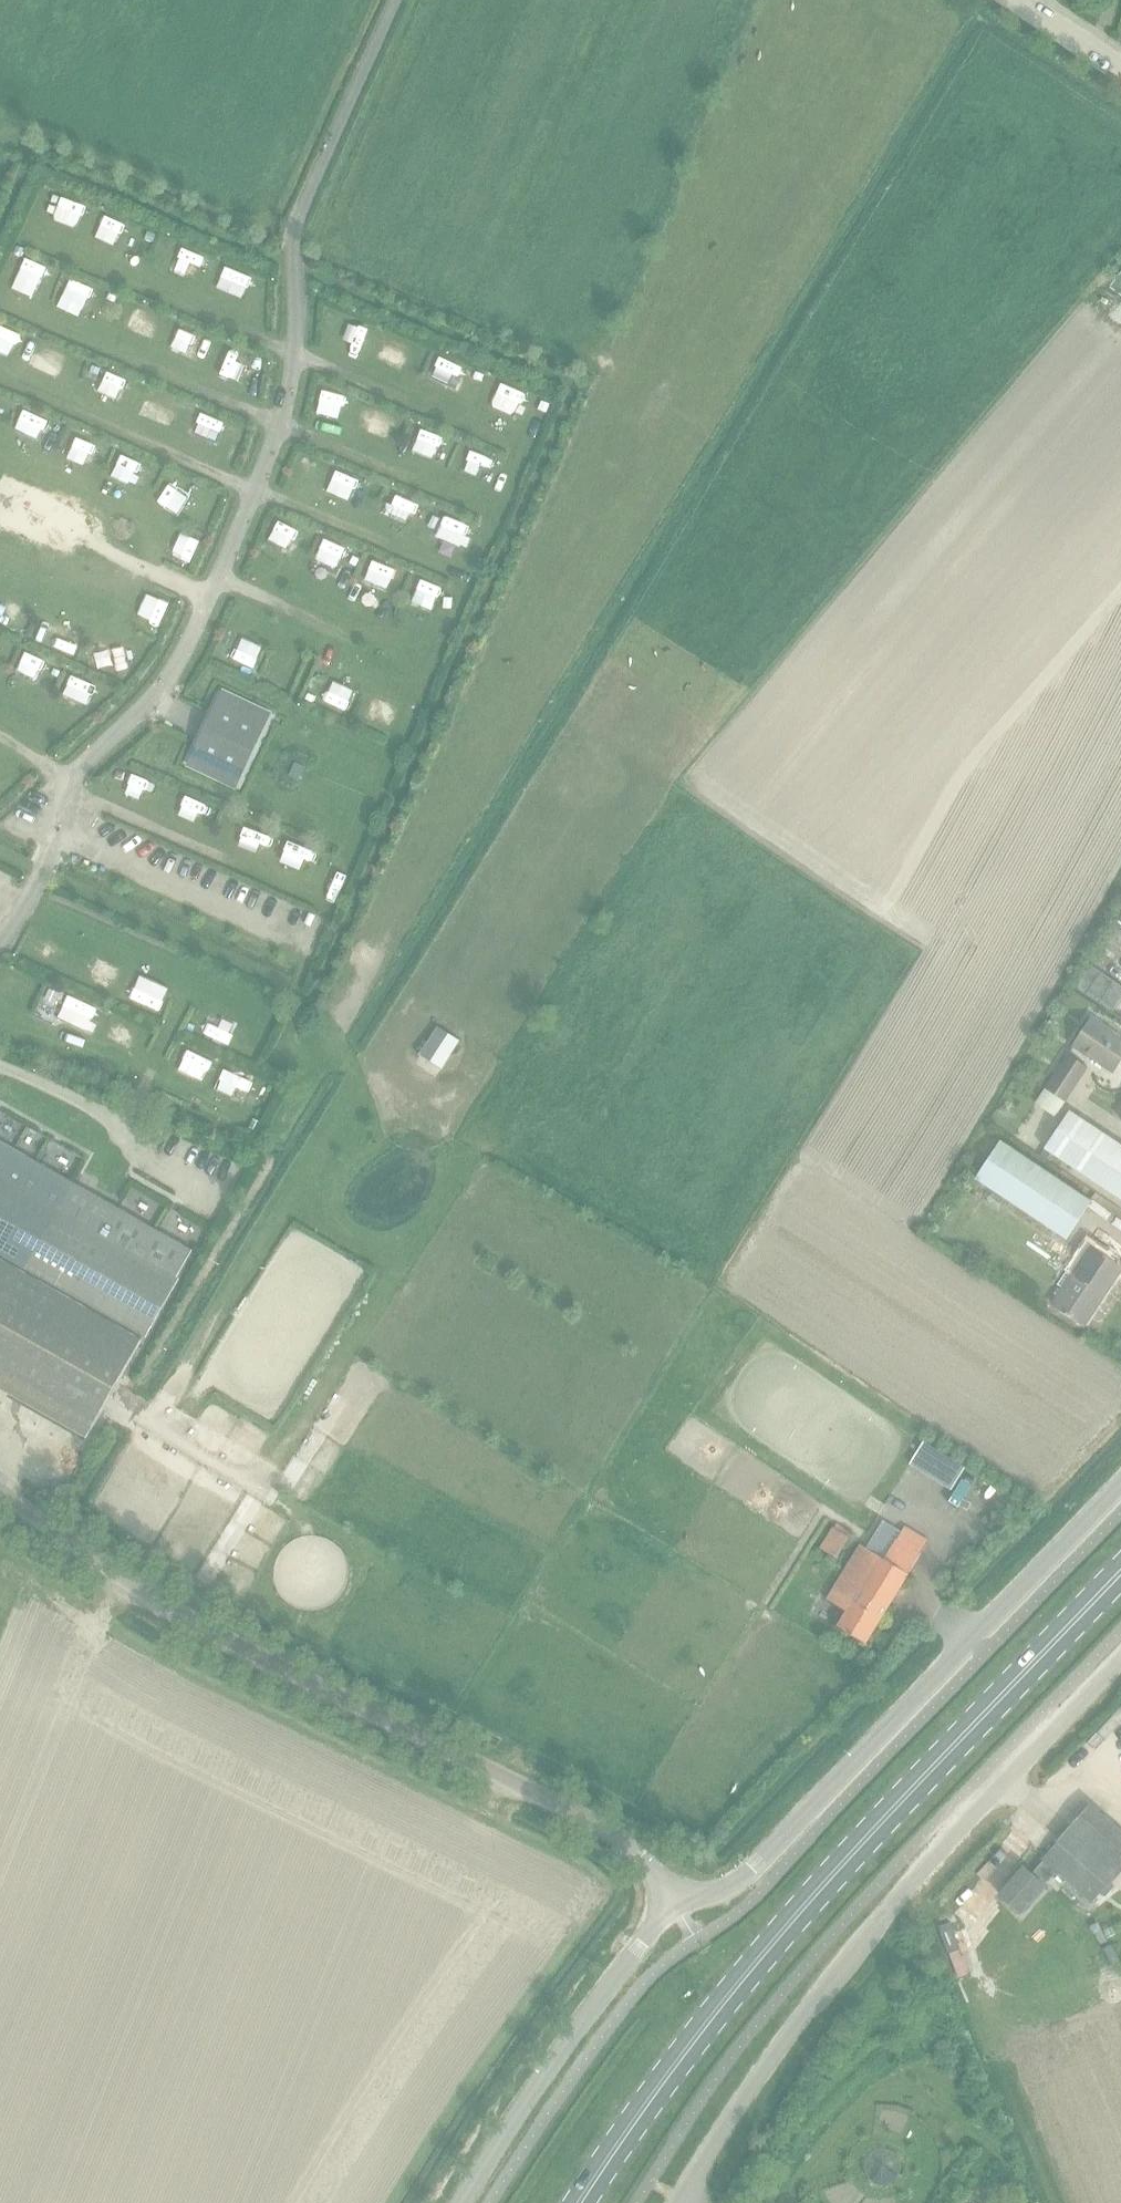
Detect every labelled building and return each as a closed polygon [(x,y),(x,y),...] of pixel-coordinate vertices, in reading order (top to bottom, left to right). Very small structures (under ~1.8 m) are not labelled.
[(221,693),(189,761),(235,783),(240,772),(234,769),(255,723),(261,726),(267,715),(221,693)] [(1111,1011),(1120,996),(1120,985),(1087,963),(1073,986),(1111,1011)] [(1112,1072),(1120,1058),(1120,1038),(1090,1018),(1072,1046),(1112,1072)] [(460,1041),(438,1026),(420,1054),(442,1068),(460,1041)] [(1067,1054),(1045,1089),(1065,1101),(1087,1067),(1067,1054)] [(1069,1111),(1045,1148),(1120,1196),(1120,1144),(1069,1111)] [(88,1435),(191,1248),(0,1140),(0,1386),(88,1435)] [(1066,1238),(1090,1202),(1002,1144),(978,1180),(1066,1238)] [(1120,1266),(1091,1247),(1053,1305),(1083,1324),(1120,1266)] [(837,1557),(849,1536),(835,1527),(823,1548),(837,1557)] [(865,1641),(920,1551),(895,1536),(883,1557),(860,1543),(826,1599),(846,1611),(837,1625),(865,1641)] [(1120,1872),(1120,1832),(1091,1805),(1043,1858),(1044,1860),(1031,1875),(1023,1868),(999,1894),(1021,1914),(1045,1886),(1044,1886),(1058,1871),(1094,1903),(1120,1872)]
